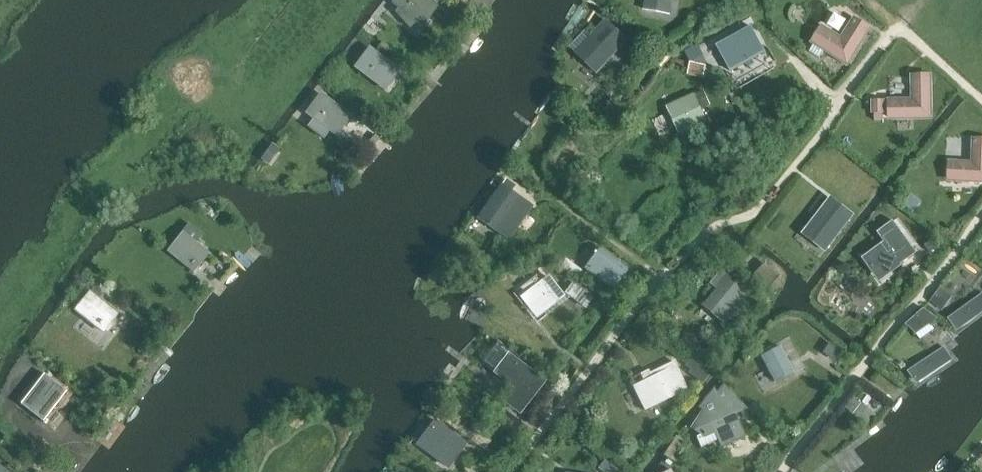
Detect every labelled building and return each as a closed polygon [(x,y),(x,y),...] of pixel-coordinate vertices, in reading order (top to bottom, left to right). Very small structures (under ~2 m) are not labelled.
[(392,3),(399,7),(397,11),(411,26),(427,10),(430,13),(437,4),(431,0),(394,0),(392,3)] [(567,41),(568,42),(595,68),(628,35),(605,13),(589,30),(583,24),(567,41)] [(842,38),(822,26),(814,40),(848,61),(869,26),(855,17),(842,38)] [(719,49),(733,73),(768,54),(754,29),(719,49)] [(381,42),(376,48),(385,55),(390,49),(381,42)] [(686,52),(692,61),(695,62),(705,56),(699,45),(686,52)] [(369,47),(354,69),(386,91),(400,71),(369,47)] [(664,60),(669,54),(660,47),(655,53),(664,60)] [(704,77),(707,65),(695,62),(692,61),(690,73),(704,77)] [(914,101),(890,101),(891,118),(931,118),(930,77),(913,77),(914,101)] [(683,101),(668,108),(680,134),(706,122),(701,110),(710,106),(704,92),(690,98),(692,101),(685,104),(683,101)] [(321,93),(305,114),(337,138),(351,117),(321,93)] [(884,101),(873,101),(873,113),(875,112),(875,121),(883,120),(883,112),(885,112),(884,101)] [(858,141),(865,132),(856,125),(849,134),(858,141)] [(981,182),(981,136),(973,136),(972,159),(948,158),(948,180),(981,182)] [(271,144),(261,158),(264,160),(269,163),(279,150),(275,147),(271,144)] [(509,242),(533,207),(501,184),(477,219),(509,242)] [(795,221),(781,240),(794,250),(819,218),(787,193),(776,207),(795,221)] [(167,253),(194,273),(208,253),(197,243),(200,238),(187,228),(167,253)] [(927,244),(932,252),(940,246),(934,238),(927,244)] [(598,248),(584,268),(613,290),(628,271),(598,248)] [(483,258),(489,264),(497,255),(491,249),(483,258)] [(850,274),(868,288),(878,275),(847,250),(821,282),(834,292),(850,274)] [(576,277),(581,270),(566,258),(560,265),(576,277)] [(780,278),(765,266),(754,279),(769,291),(780,278)] [(715,290),(707,299),(732,320),(750,300),(728,282),(731,278),(720,269),(708,284),(715,290)] [(549,277),(540,284),(535,277),(520,288),(526,295),(522,298),(532,311),(544,304),(547,308),(563,295),(549,277)] [(573,281),(565,293),(586,308),(594,297),(573,281)] [(940,288),(930,301),(943,310),(953,297),(940,288)] [(111,320),(117,313),(97,298),(99,296),(95,293),(94,295),(90,291),(75,310),(98,328),(107,317),(111,320)] [(947,319),(956,332),(981,313),(981,293),(947,319)] [(925,308),(906,324),(916,333),(930,324),(933,326),(940,319),(925,308)] [(831,342),(824,352),(836,361),(843,350),(831,342)] [(713,352),(703,344),(696,353),(706,361),(713,352)] [(495,346),(483,362),(496,372),(516,388),(506,402),(519,412),(542,383),(508,357),(512,352),(502,345),(499,349),(495,346)] [(780,347),(761,356),(775,382),(793,372),(780,347)] [(943,347),(906,372),(915,385),(952,360),(943,347)] [(688,373),(702,384),(710,374),(691,359),(686,366),(691,370),(688,373)] [(657,404),(687,389),(674,361),(650,373),(648,370),(640,374),(644,383),(635,388),(642,402),(655,399),(657,404)] [(42,411),(46,406),(51,410),(60,398),(65,402),(71,395),(51,379),(55,375),(48,369),(29,393),(30,393),(26,398),(25,407),(34,414),(42,411)] [(701,410),(690,430),(704,439),(716,434),(721,446),(736,439),(743,436),(738,423),(735,416),(746,412),(723,387),(716,393),(715,391),(714,388),(698,408),(700,410),(701,410)] [(852,398),(845,408),(853,414),(861,404),(852,398)] [(116,401),(109,410),(117,416),(124,407),(116,401)] [(463,452),(468,447),(460,438),(456,442),(443,427),(425,444),(438,459),(455,443),(463,452)] [(478,434),(472,443),(484,451),(490,443),(478,434)] [(667,453),(665,456),(672,460),(684,441),(679,438),(677,441),(667,453)] [(462,471),(464,471),(479,471),(480,471),(473,462),(462,471)] [(596,471),(597,471),(616,471),(603,462),(596,471)]
